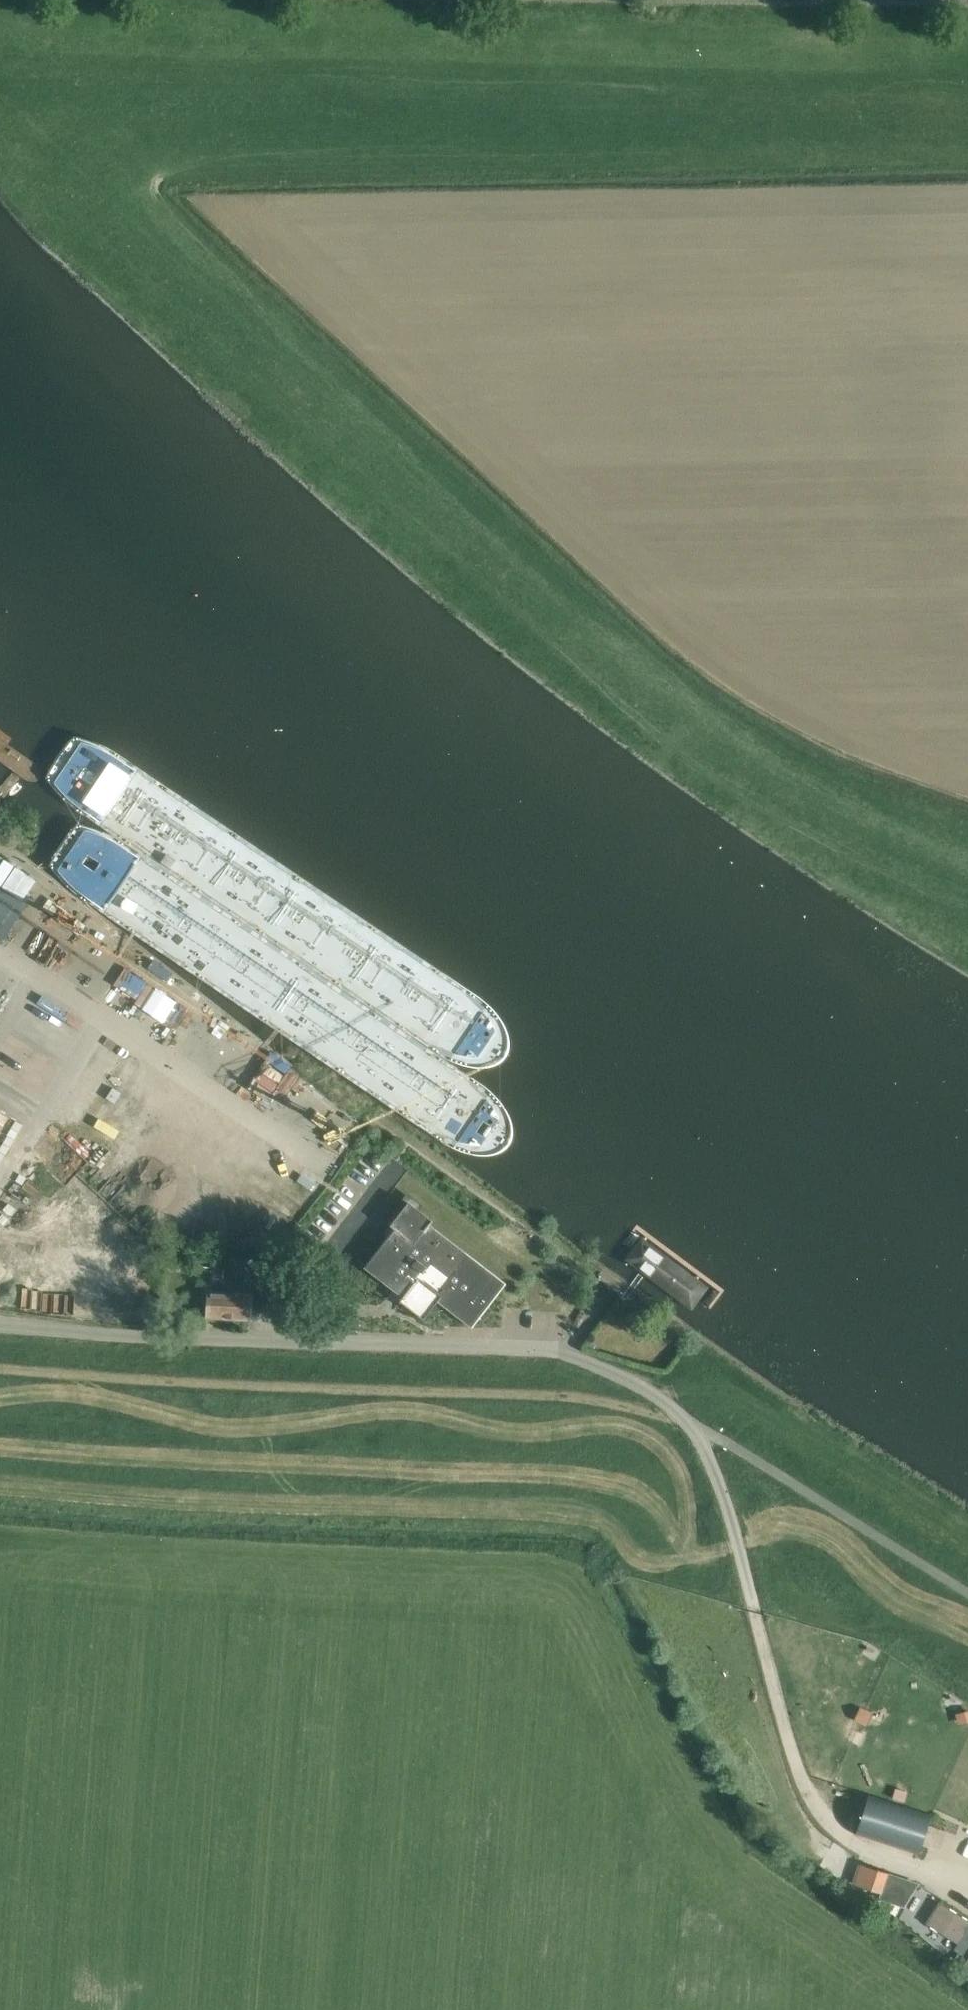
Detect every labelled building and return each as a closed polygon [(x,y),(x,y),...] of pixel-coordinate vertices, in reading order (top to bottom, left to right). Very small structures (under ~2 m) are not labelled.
[(4,937),(26,903),(0,886),(0,935),(4,937)] [(57,1226),(51,1230),(75,1261),(107,1236),(79,1200),(52,1220),(57,1226)] [(33,1214),(42,1224),(54,1214),(44,1201),(37,1207),(34,1204),(0,1231),(0,1241),(33,1214)] [(433,1219),(409,1201),(391,1224),(398,1230),(371,1265),(406,1292),(400,1300),(424,1319),(441,1297),(471,1320),(499,1283),(427,1227),(433,1219)] [(716,1295),(618,1226),(563,1303),(661,1373),(716,1295)] [(75,1261),(51,1230),(20,1255),(44,1286),(75,1261)] [(130,1272),(151,1272),(152,1246),(131,1245),(130,1272)] [(198,1284),(223,1285),(225,1252),(200,1251),(198,1284)] [(208,1316),(250,1318),(252,1280),(223,1279),(223,1292),(209,1292),(209,1296),(208,1316)] [(857,1834),(919,1854),(932,1814),(869,1794),(857,1834)] [(889,1876),(881,1899),(902,1907),(916,1885),(889,1876)] [(927,1923),(961,1944),(958,1949),(967,1955),(967,1918),(941,1901),(927,1923)]
